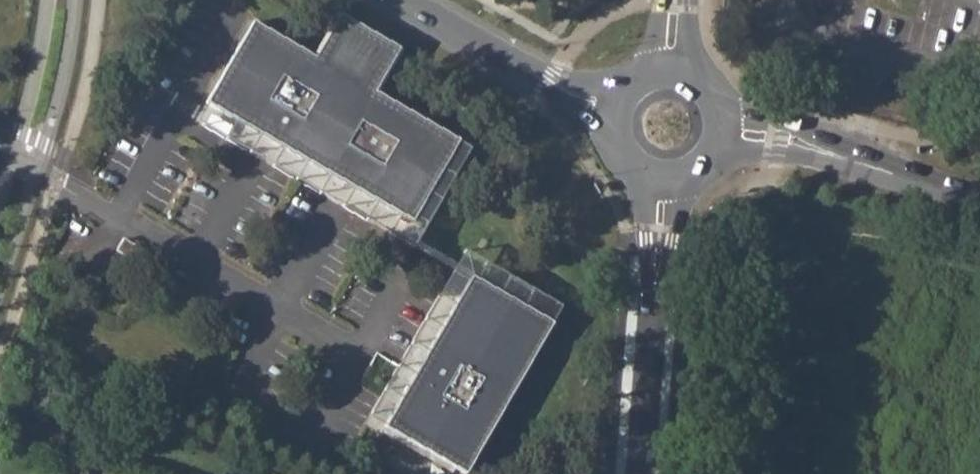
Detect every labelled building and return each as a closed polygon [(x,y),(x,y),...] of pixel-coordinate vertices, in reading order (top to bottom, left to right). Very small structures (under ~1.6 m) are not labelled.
[(400,48),(340,14),(335,23),(315,57),(253,21),(206,102),(412,221),(460,140),(375,91),(395,57),(400,48)] [(412,221),(206,102),(196,121),(414,247),(471,147),(460,140),(412,221)] [(472,275),(553,321),(563,305),(465,249),(369,417),(385,427),(472,275)] [(385,427),(466,473),(553,321),(472,275),(385,427)]
